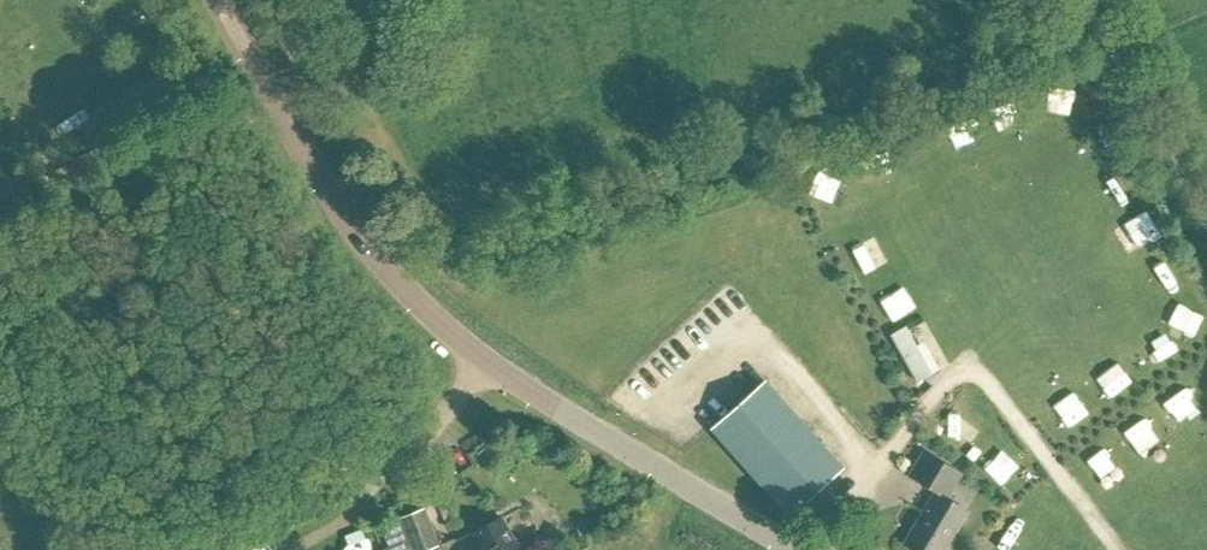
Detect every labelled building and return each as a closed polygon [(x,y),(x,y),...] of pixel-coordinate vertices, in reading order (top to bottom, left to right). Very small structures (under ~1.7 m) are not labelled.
[(1058,80),(1049,104),(1072,113),(1081,89),(1058,80)] [(1153,207),(1128,216),(1138,242),(1162,233),(1153,207)] [(885,295),(896,314),(915,304),(904,285),(885,295)] [(1172,326),(1194,336),(1206,310),(1184,300),(1172,326)] [(888,335),(915,384),(932,375),(905,326),(888,335)] [(711,430),(788,516),(841,468),(764,382),(711,430)] [(1142,448),(1162,434),(1147,412),(1127,427),(1142,448)] [(986,462),(1003,480),(1022,463),(1006,444),(986,462)] [(1108,477),(1122,466),(1105,444),(1091,455),(1108,477)] [(903,545),(911,549),(943,549),(966,512),(945,499),(959,474),(923,452),(908,476),(935,492),(903,545)] [(517,549),(520,548),(515,539),(513,540),(500,518),(472,533),(473,535),(456,544),(454,540),(438,546),(423,510),(398,520),(409,549),(518,549),(517,549)]
